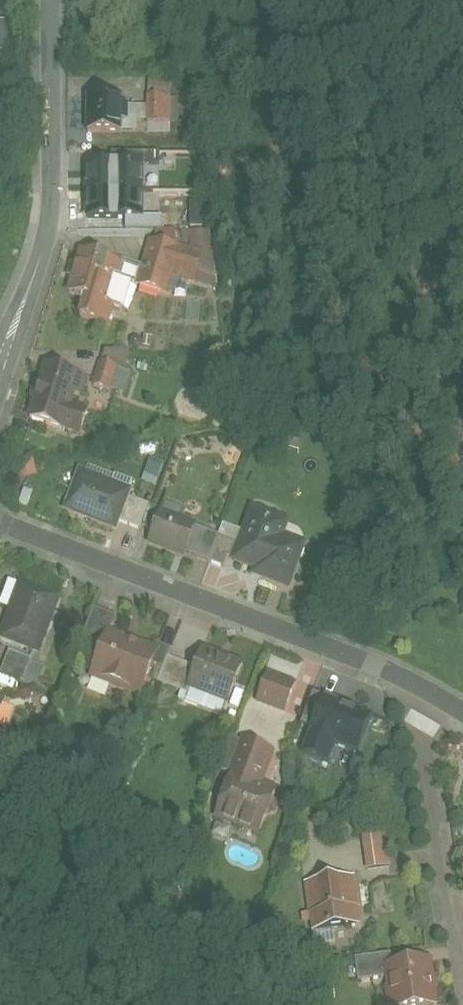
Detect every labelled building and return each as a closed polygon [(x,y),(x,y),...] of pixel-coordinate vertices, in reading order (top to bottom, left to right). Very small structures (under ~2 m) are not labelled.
[(117,102),(83,101),(83,139),(116,139),(117,125),(125,125),(125,111),(125,109),(117,109),(117,102)] [(143,111),(143,129),(167,129),(167,102),(143,102),(143,111)] [(117,125),(116,139),(118,139),(118,146),(131,146),(132,143),(143,143),(143,129),(143,111),(125,111),(125,125),(117,125)] [(103,203),(110,203),(110,161),(92,161),(91,218),(103,218),(103,203)] [(141,217),(139,161),(114,162),(117,218),(141,217)] [(153,242),(172,244),(174,232),(155,230),(153,242)] [(137,271),(130,292),(160,302),(167,280),(190,287),(198,260),(145,243),(137,271)] [(118,268),(76,255),(72,268),(68,267),(64,279),(68,280),(62,299),(79,305),(73,323),(104,333),(110,314),(122,317),(130,292),(137,271),(119,265),(118,268)] [(101,350),(101,365),(126,365),(126,350),(101,350)] [(129,379),(95,368),(87,391),(121,403),(129,379)] [(84,383),(39,370),(34,387),(31,385),(24,406),(28,407),(23,426),(75,442),(84,413),(70,409),(72,400),(78,402),(84,383)] [(147,458),(140,482),(155,486),(162,462),(147,458)] [(31,482),(27,467),(12,472),(16,486),(31,482)] [(75,475),(60,518),(112,536),(115,527),(124,503),(130,486),(109,479),(107,486),(75,475)] [(143,510),(124,503),(115,527),(135,534),(136,530),(143,510)] [(161,516),(155,514),(148,534),(142,552),(180,565),(182,559),(191,534),(193,527),(173,521),(176,511),(164,507),(161,516)] [(237,536),(233,548),(226,567),(233,569),(231,574),(286,593),(302,544),(281,537),(287,520),(247,507),(237,536)] [(143,510),(136,530),(148,534),(155,514),(143,510)] [(218,530),(214,542),(216,542),(233,548),(237,536),(218,530)] [(214,542),(191,534),(182,559),(207,568),(216,542),(214,542)] [(15,588),(0,630),(0,649),(36,662),(57,602),(15,588)] [(76,650),(96,657),(103,637),(107,638),(112,624),(89,616),(76,650)] [(107,638),(103,637),(96,657),(85,686),(137,705),(143,688),(155,656),(152,655),(107,638)] [(155,656),(143,688),(152,692),(163,664),(166,656),(154,651),(152,655),(155,656)] [(189,674),(181,695),(224,710),(239,669),(196,654),(189,674)] [(5,658),(0,670),(0,685),(18,691),(18,690),(26,670),(28,667),(5,658)] [(163,664),(152,692),(179,701),(181,695),(189,674),(163,664)] [(39,675),(26,670),(18,690),(31,695),(39,675)] [(266,672),(257,700),(285,710),(294,681),(266,672)] [(324,700),(306,748),(329,757),(335,741),(358,751),(371,719),(324,700)] [(256,845),(275,792),(261,787),(274,750),(242,739),(210,828),(256,845)] [(382,850),(361,853),(362,859),(364,882),(386,880),(383,856),(382,850)] [(357,931),(351,882),(300,889),(306,938),(357,931)] [(353,984),(379,981),(378,972),(388,970),(386,961),(350,966),(353,984)] [(428,965),(388,970),(378,972),(379,981),(383,1004),(434,1004),(428,965)]
